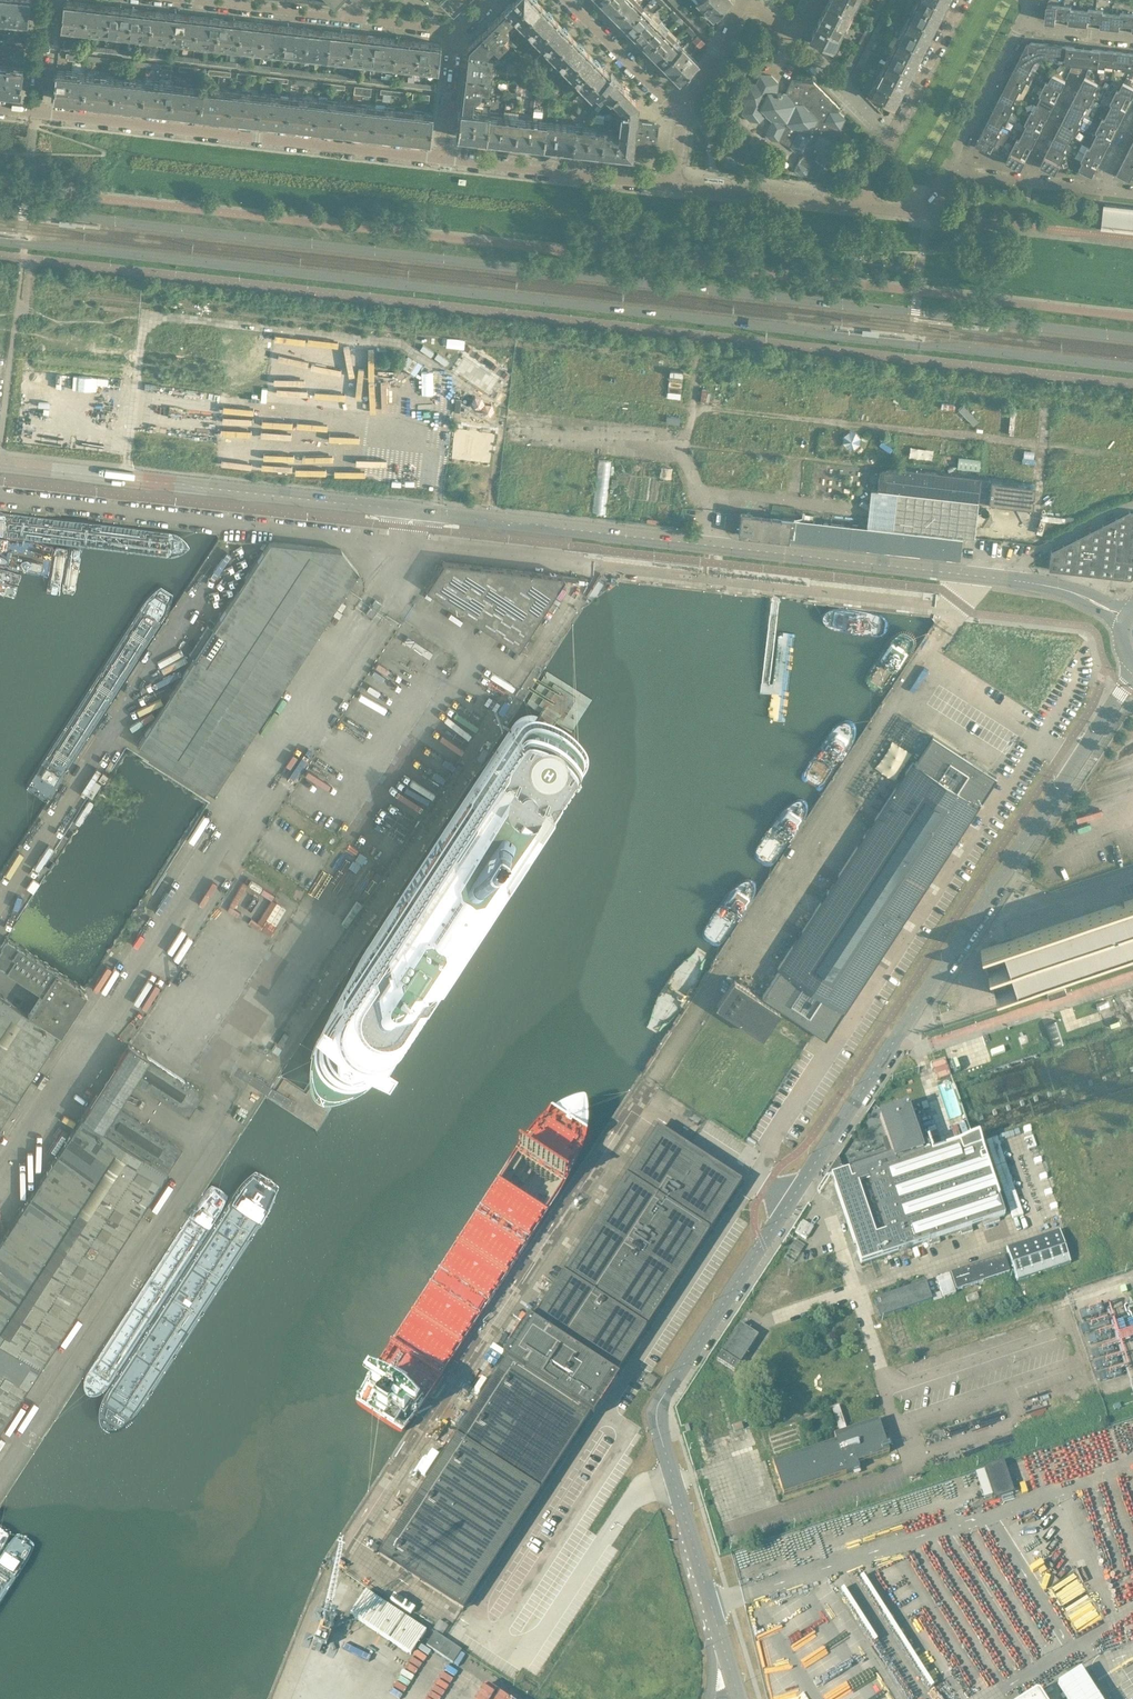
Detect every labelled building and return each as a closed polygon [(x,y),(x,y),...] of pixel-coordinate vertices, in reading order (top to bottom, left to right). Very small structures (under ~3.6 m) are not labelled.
[(5,22),(16,23),(19,0),(8,0),(5,22)] [(16,23),(28,24),(30,0),(19,0),(16,23)] [(77,2),(67,0),(64,0),(63,3),(61,28),(74,29),(77,2)] [(505,8),(513,16),(530,0),(513,0),(505,8)] [(513,16),(521,24),(541,5),(536,0),(530,0),(513,16)] [(600,2),(608,10),(618,0),(602,0),(600,2)] [(608,10),(616,18),(634,0),(618,0),(608,10)] [(616,18),(623,25),(643,6),(637,0),(634,0),(616,18)] [(676,0),(669,0),(709,40),(711,36),(676,0)] [(696,1),(704,9),(713,0),(697,0),(696,1)] [(704,9),(713,17),(713,16),(716,20),(723,13),(719,10),(730,0),(713,0),(704,9)] [(828,1),(851,13),(857,2),(852,0),(828,0),(828,1)] [(878,13),(881,8),(883,2),(879,0),(874,11),(878,13)] [(933,0),(910,0),(909,1),(914,3),(913,4),(937,16),(943,5),(933,0)] [(828,1),(822,12),(846,24),(851,13),(828,1)] [(88,3),(77,2),(74,29),(85,31),(88,3)] [(99,4),(88,3),(85,31),(95,32),(99,4)] [(671,10),(665,3),(662,6),(669,13),(671,10)] [(1064,5),(1047,3),(1045,20),(1062,21),(1064,5)] [(110,5),(99,4),(95,32),(106,33),(110,5)] [(631,33),(650,14),(653,11),(645,4),(643,6),(623,25),(631,33)] [(885,17),(888,12),(891,6),(887,4),(881,15),(885,17)] [(937,16),(913,4),(908,15),(931,27),(937,16)] [(121,7),(110,5),(106,33),(118,34),(121,7)] [(541,5),(521,24),(529,32),(548,12),(541,5)] [(1071,6),(1064,5),(1062,21),(1078,23),(1080,9),(1071,8),(1071,6)] [(132,8),(121,7),(118,34),(129,35),(132,8)] [(142,9),(132,8),(129,35),(139,37),(142,9)] [(505,8),(490,23),(502,36),(508,31),(508,28),(505,25),(513,16),(505,8)] [(1088,10),(1080,9),(1078,23),(1094,25),(1096,8),(1088,8),(1088,10)] [(1103,9),(1096,8),(1094,25),(1110,27),(1112,12),(1103,11),(1103,9)] [(154,10),(142,9),(139,37),(150,38),(154,10)] [(683,21),(672,9),(669,13),(676,21),(677,20),(680,24),(684,28),(687,25),(683,21)] [(164,12),(154,10),(150,38),(161,39),(164,12)] [(872,24),(878,13),(874,11),(868,22),(872,24)] [(1120,13),(1112,12),(1110,27),(1126,29),(1128,12),(1120,11),(1120,13)] [(175,13),(164,12),(161,39),(172,40),(175,13)] [(548,12),(529,32),(537,40),(557,21),(548,12)] [(822,12),(817,23),(840,35),(846,24),(822,12)] [(186,14),(175,13),(172,40),(183,42),(186,14)] [(197,15),(186,14),(183,42),(194,43),(197,15)] [(650,14),(631,33),(639,41),(658,22),(650,14)] [(208,17),(197,15),(194,43),(205,44),(208,17)] [(880,28),(885,17),(881,15),(875,26),(880,28)] [(931,27),(908,15),(902,26),(926,38),(931,27)] [(219,18),(208,17),(205,44),(216,45),(219,18)] [(230,19),(219,18),(216,45),(227,47),(230,19)] [(241,20),(230,19),(227,47),(238,48),(241,20)] [(253,22),(241,20),(238,48),(249,49),(253,22)] [(557,21),(537,40),(545,48),(565,29),(557,21)] [(264,23),(253,22),(249,49),(260,51),(264,23)] [(658,22),(639,41),(647,49),(666,30),(658,22)] [(867,35),(869,29),(872,24),(868,22),(862,33),(867,35)] [(275,24),(264,23),(260,51),(271,52),(275,24)] [(490,23),(482,32),(494,44),(499,49),(507,41),(502,36),(490,23)] [(817,23),(810,36),(825,44),(822,49),(831,53),(840,35),(817,23)] [(286,25),(275,24),(271,52),(283,53),(286,25)] [(296,27),(286,25),(283,53),(293,54),(296,27)] [(696,33),(688,25),(685,28),(693,36),(696,33)] [(874,39),(877,33),(880,28),(875,26),(870,37),(874,39)] [(926,38),(902,26),(897,37),(920,49),(926,38)] [(307,28),(296,27),(293,54),(304,55),(307,28)] [(319,29),(307,28),(304,55),(316,57),(319,29)] [(329,30),(319,29),(316,57),(326,58),(329,30)] [(565,29),(545,48),(553,56),(572,37),(565,29)] [(341,32),(329,30),(326,58),(338,59),(341,32)] [(666,30),(647,49),(655,57),(674,38),(666,30)] [(352,33),(341,32),(338,59),(348,61),(352,33)] [(482,32),(467,46),(466,52),(487,55),(488,51),(494,44),(482,32)] [(362,34),(352,33),(348,61),(359,62),(362,34)] [(861,45),(867,35),(862,33),(857,43),(861,45)] [(373,35),(362,34),(359,62),(370,63),(373,35)] [(705,42),(697,34),(691,40),(699,47),(705,42)] [(384,37),(373,35),(370,63),(381,64),(384,37)] [(396,38),(384,37),(381,64),(392,66),(396,38)] [(572,37),(553,56),(561,64),(580,45),(572,37)] [(869,49),(874,39),(870,37),(865,47),(869,49)] [(920,49),(897,37),(891,47),(915,60),(920,49)] [(406,39),(396,38),(392,66),(403,67),(406,39)] [(674,38),(655,57),(663,65),(682,46),(674,38)] [(71,39),(64,39),(63,47),(72,47),(72,43),(71,43),(71,39)] [(418,40),(406,39),(403,67),(414,68),(418,40)] [(429,42),(418,40),(414,68),(425,69),(429,42)] [(1027,43),(1018,61),(1031,68),(1035,60),(1041,56),(1050,57),(1052,43),(1032,40),(1027,43)] [(523,41),(516,48),(521,53),(528,47),(523,41)] [(441,43),(429,42),(425,69),(437,71),(441,43)] [(846,59),(847,59),(853,62),(853,63),(862,46),(855,42),(846,59)] [(1068,44),(1052,43),(1050,57),(1058,58),(1058,60),(1066,61),(1068,44)] [(1083,46),(1075,45),(1068,44),(1066,61),(1082,63),(1083,46)] [(23,57),(24,47),(1,45),(1,49),(11,50),(10,54),(15,55),(14,56),(23,57)] [(580,45),(561,64),(568,72),(588,53),(580,45)] [(682,46),(663,65),(670,73),(690,54),(682,46)] [(1099,48),(1083,46),(1082,63),(1098,65),(1099,48)] [(871,50),(869,49),(865,47),(859,58),(866,61),(871,50)] [(915,60),(891,47),(885,58),(909,70),(915,60)] [(1115,50),(1099,48),(1098,65),(1105,66),(1105,64),(1114,64),(1115,50)] [(1131,52),(1115,50),(1114,64),(1122,65),(1122,68),(1130,69),(1131,52)] [(522,54),(527,60),(531,57),(525,51),(522,54)] [(487,55),(466,52),(465,63),(492,67),(494,56),(487,55)] [(588,53),(568,72),(576,80),(596,60),(588,53)] [(690,54),(670,73),(679,81),(680,81),(683,85),(690,78),(686,74),(698,63),(690,54)] [(863,67),(866,61),(859,58),(856,64),(863,67)] [(909,70),(885,58),(880,69),(904,81),(909,70)] [(847,75),(853,63),(853,62),(847,59),(841,71),(847,75)] [(596,60),(576,80),(584,88),(603,68),(596,60)] [(1018,61),(1010,75),(1025,83),(1029,76),(1027,75),(1031,68),(1018,61)] [(492,67),(465,63),(464,75),(491,78),(492,67)] [(855,64),(849,76),(856,79),(862,67),(855,64)] [(0,67),(0,91),(17,93),(20,90),(22,69),(0,67)] [(622,86),(603,68),(584,88),(591,95),(594,93),(600,98),(603,94),(609,99),(610,98),(622,86)] [(904,81),(880,69),(874,80),(898,92),(904,81)] [(72,72),(56,70),(53,94),(56,98),(68,99),(72,72)] [(86,73),(72,72),(68,99),(83,101),(86,73)] [(100,75),(86,73),(83,101),(97,102),(100,75)] [(844,118),(838,111),(839,108),(813,81),(791,79),(785,92),(786,93),(781,94),(781,92),(777,92),(778,82),(771,75),(760,73),(755,82),(753,84),(750,81),(746,80),(738,97),(745,103),(741,111),(749,120),(759,121),(766,114),(772,120),(765,133),(770,139),(778,139),(790,145),(795,150),(802,151),(804,153),(799,157),(797,162),(795,168),(800,174),(817,175),(822,165),(815,159),(818,153),(819,150),(828,151),(833,141),(835,141),(841,129),(840,127),(844,118)] [(1046,80),(1043,87),(1058,95),(1066,80),(1053,73),(1048,81),(1046,80)] [(115,76),(100,75),(97,102),(112,104),(115,76)] [(491,78),(464,75),(462,85),(479,87),(490,89),(491,78)] [(1022,90),(1025,83),(1010,75),(1003,90),(1022,99),(1023,96),(1018,93),(1020,89),(1022,90)] [(129,78),(115,76),(112,104),(126,106),(129,78)] [(1023,96),(1022,99),(1025,101),(1032,89),(1035,83),(1037,80),(1029,76),(1025,83),(1022,90),(1020,89),(1018,93),(1023,96)] [(1085,76),(1077,91),(1093,98),(1096,92),(1094,91),(1098,83),(1085,76)] [(143,80),(129,78),(126,106),(140,107),(143,80)] [(158,81),(143,80),(140,107),(154,109),(158,81)] [(898,92),(874,80),(869,90),(884,98),(881,105),(889,109),(898,92)] [(173,83),(158,81),(154,109),(170,111),(173,83)] [(1132,95),(1132,86),(1129,84),(1124,81),(1123,81),(1119,89),(1117,88),(1114,95),(1129,103),(1132,95)] [(187,85),(173,83),(170,111),(184,112),(187,85)] [(1035,83),(1032,89),(1040,94),(1043,87),(1035,83)] [(202,86),(187,85),(184,112),(198,114),(202,86)] [(362,86),(355,85),(354,93),(361,94),(362,86)] [(479,87),(462,85),(460,108),(471,109),(471,108),(473,96),(476,97),(478,94),(479,87)] [(216,88),(202,86),(198,114),(213,116),(216,88)] [(371,87),(362,86),(361,94),(370,95),(371,87)] [(637,102),(622,86),(610,98),(621,108),(621,109),(636,111),(637,102)] [(1058,95),(1043,87),(1040,94),(1042,95),(1038,102),(1051,109),(1058,95)] [(230,90),(216,88),(213,116),(227,117),(230,90)] [(245,91),(230,90),(227,117),(242,119),(245,91)] [(1012,104),(1015,99),(1020,102),(1022,99),(1003,90),(996,104),(1011,112),(1014,105),(1012,104)] [(260,93),(245,91),(242,119),(257,121),(260,93)] [(1089,105),(1093,98),(1077,91),(1070,105),(1083,112),(1087,104),(1089,105)] [(274,95),(260,93),(257,121),(270,122),(274,95)] [(429,94),(419,93),(418,101),(428,102),(429,94)] [(327,129),(330,101),(327,101),(328,95),(318,94),(318,100),(317,99),(314,127),(327,129)] [(289,96),(274,95),(270,122),(286,124),(289,96)] [(1122,117),(1129,103),(1114,95),(1110,102),(1112,103),(1110,108),(1109,110),(1122,117)] [(303,98),(289,96),(286,124),(299,125),(303,98)] [(317,99),(303,98),(299,125),(314,127),(317,99)] [(538,110),(539,100),(530,99),(529,109),(538,110)] [(346,103),(330,101),(327,129),(342,130),(346,103)] [(1051,109),(1038,102),(1034,110),(1032,109),(1028,116),(1044,123),(1051,109)] [(360,104),(346,103),(342,130),(357,132),(360,104)] [(375,106),(360,104),(357,132),(371,134),(375,106)] [(996,104),(988,118),(1002,125),(1005,117),(1007,118),(1011,112),(996,104)] [(1079,119),(1082,115),(1083,112),(1070,105),(1063,119),(1078,127),(1081,120),(1079,119)] [(388,108),(375,106),(371,134),(386,135),(388,108)] [(404,109),(388,108),(386,135),(400,137),(404,109)] [(471,137),(475,108),(471,108),(471,109),(460,108),(457,136),(471,137)] [(489,110),(475,108),(471,137),(485,139),(488,114),(489,110)] [(417,111),(404,109),(400,137),(414,138),(417,111)] [(635,120),(636,111),(621,109),(618,128),(619,131),(634,133),(656,136),(657,126),(654,123),(635,120)] [(1114,131),(1122,117),(1109,110),(1108,111),(1105,118),(1103,117),(1099,124),(1114,131)] [(429,140),(433,113),(417,111),(414,138),(429,140)] [(1093,117),(1083,112),(1082,115),(1085,117),(1084,119),(1091,122),(1093,117)] [(514,142),(517,117),(509,116),(509,114),(504,114),(503,116),(488,114),(485,139),(514,142)] [(1044,123),(1028,116),(1025,122),(1027,123),(1023,131),(1036,138),(1044,123)] [(547,121),(517,117),(514,142),(544,145),(547,121)] [(991,151),(1000,134),(998,133),(1002,125),(988,118),(976,143),(991,151)] [(1063,119),(1056,134),(1069,140),(1072,133),(1074,134),(1078,127),(1063,119)] [(1014,123),(1006,120),(1003,126),(1011,129),(1014,123)] [(1096,130),(1099,124),(1092,120),(1091,123),(1089,127),(1096,130)] [(575,124),(547,121),(544,145),(572,149),(575,124)] [(603,127),(575,124),(572,149),(600,152),(603,131),(603,127)] [(1114,131),(1099,124),(1096,130),(1098,131),(1094,139),(1107,146),(1114,131)] [(634,133),(619,131),(619,135),(612,134),(612,132),(603,131),(600,152),(631,155),(632,146),(634,133)] [(1036,138),(1023,131),(1019,139),(1017,138),(1014,144),(1029,152),(1036,138)] [(656,136),(634,133),(632,146),(651,148),(655,145),(656,136)] [(1056,134),(1048,148),(1063,156),(1067,149),(1065,148),(1069,140),(1056,134)] [(1107,146),(1094,139),(1090,147),(1088,146),(1085,152),(1084,152),(1100,160),(1107,146)] [(1088,146),(1081,143),(1079,149),(1085,152),(1088,146)] [(1125,158),(1132,162),(1132,144),(1132,143),(1125,158)] [(1029,152),(1014,144),(1006,159),(1021,167),(1029,152)] [(1048,148),(1041,163),(1056,171),(1063,156),(1048,148)] [(1081,159),(1084,152),(1078,149),(1075,156),(1081,159)] [(1100,160),(1084,152),(1081,159),(1083,160),(1079,168),(1092,175),(1100,160)] [(735,161),(731,156),(725,155),(724,166),(735,167),(735,161)] [(1117,172),(1130,179),(1132,173),(1132,162),(1125,158),(1117,172)] [(842,179),(845,171),(839,168),(836,176),(842,179)] [(1105,204),(1102,228),(1132,231),(1132,207),(1105,204)] [(933,457),(934,447),(911,446),(911,456),(933,457)] [(292,462),(294,449),(279,447),(277,460),(292,462)] [(980,468),(981,457),(958,456),(958,467),(980,468)] [(615,495),(613,513),(622,514),(626,461),(615,460),(612,495),(615,495)] [(1079,462),(1065,463),(1066,475),(1079,474),(1079,462)] [(831,479),(829,466),(815,469),(817,481),(831,479)] [(973,537),(978,500),(1032,506),(1034,483),(891,467),(879,470),(877,489),(871,488),(866,528),(961,538),(961,535),(973,537)] [(1050,551),(1048,569),(1130,578),(1132,575),(1132,511),(1129,510),(1050,551)] [(959,558),(961,538),(866,528),(740,513),(738,534),(959,558)] [(340,550),(269,542),(213,630),(207,627),(189,655),(194,658),(137,745),(212,794),(357,571),(340,550)] [(516,648),(555,588),(556,588),(564,576),(443,561),(425,588),(463,613),(516,648)] [(381,604),(380,603),(376,600),(369,610),(367,614),(372,618),(381,604)] [(341,611),(346,604),(340,601),(336,608),(341,611)] [(825,1037),(982,797),(995,776),(988,772),(932,735),(914,762),(912,761),(778,967),(780,968),(762,995),(783,1009),(814,1029),(825,1037)] [(183,884),(224,811),(209,803),(168,876),(183,884)] [(32,898),(39,882),(32,879),(25,895),(32,898)] [(301,905),(320,917),(334,894),(315,883),(301,905)] [(1132,947),(1132,898),(980,949),(995,994),(1132,947)] [(249,922),(260,929),(277,902),(272,899),(258,922),(252,918),(249,922)] [(283,930),(312,948),(326,925),(298,907),(283,930)] [(226,934),(248,948),(257,935),(235,920),(226,934)] [(290,970),(301,976),(316,951),(267,923),(239,971),(277,993),(290,970)] [(27,1013),(57,1034),(59,1034),(86,992),(4,938),(0,944),(0,947),(1,947),(0,948),(0,966),(41,992),(27,1013)] [(734,978),(717,1004),(762,1034),(779,1009),(734,978)] [(208,1012),(260,1042),(274,1018),(222,988),(208,1012)] [(169,989),(154,1011),(162,1017),(177,995),(169,989)] [(57,1034),(27,1013),(0,996),(0,1122),(57,1034)] [(159,1054),(173,1031),(149,1017),(135,1040),(159,1054)] [(215,1019),(201,1042),(243,1068),(258,1045),(215,1019)] [(1055,1020),(1045,1023),(1051,1042),(1052,1044),(1062,1041),(1055,1020)] [(201,1049),(197,1055),(172,1040),(161,1058),(219,1094),(234,1069),(201,1049)] [(129,1045),(97,1094),(82,1117),(167,1172),(182,1149),(116,1106),(133,1082),(188,1117),(203,1094),(185,1081),(129,1045)] [(1002,1048),(990,1052),(992,1058),(1004,1053),(1002,1048)] [(998,1200),(987,1166),(979,1142),(978,1138),(971,1141),(968,1142),(943,1150),(941,1145),(930,1149),(928,1141),(926,1141),(927,1142),(918,1145),(917,1142),(922,1141),(919,1132),(916,1123),(912,1125),(906,1109),(879,1118),(886,1139),(882,1140),(886,1153),(852,1164),(849,1167),(846,1169),(843,1170),(843,1168),(842,1168),(838,1157),(825,1177),(832,1175),(836,1187),(834,1188),(860,1266),(927,1243),(928,1247),(939,1243),(938,1239),(959,1232),(961,1236),(972,1232),(971,1228),(982,1225),(983,1227),(999,1222),(998,1219),(1004,1217),(998,1200)] [(0,1243),(0,1428),(167,1172),(82,1117),(0,1243)] [(762,1153),(710,1122),(703,1133),(755,1164),(762,1153)] [(463,1610),(741,1184),(657,1129),(379,1555),(463,1610)] [(802,1222),(795,1233),(805,1240),(813,1229),(802,1222)] [(1006,1250),(1016,1282),(1070,1264),(1059,1232),(1006,1250)] [(1009,1273),(1003,1257),(950,1275),(956,1292),(1009,1273)] [(955,1294),(948,1275),(936,1280),(942,1299),(955,1294)] [(900,1310),(930,1300),(925,1283),(874,1301),(879,1317),(900,1310)] [(967,1303),(978,1299),(976,1294),(965,1298),(967,1303)] [(739,1365),(758,1337),(740,1325),(721,1353),(720,1353),(720,1354),(721,1354),(716,1361),(734,1373),(739,1366),(740,1366),(739,1365)] [(838,1407),(831,1409),(839,1434),(833,1437),(835,1443),(772,1464),(783,1496),(859,1471),(857,1464),(888,1454),(878,1422),(846,1432),(838,1407)] [(1002,1463),(984,1469),(994,1500),(1012,1493),(1002,1463)] [(425,1632),(365,1592),(350,1615),(410,1656),(425,1632)] [(443,1639),(434,1634),(426,1647),(452,1664),(461,1651),(443,1639)] [(341,1656),(367,1664),(370,1654),(344,1646),(341,1656)] [(1057,1685),(1066,1698),(1098,1698),(1080,1671),(1057,1685)]
